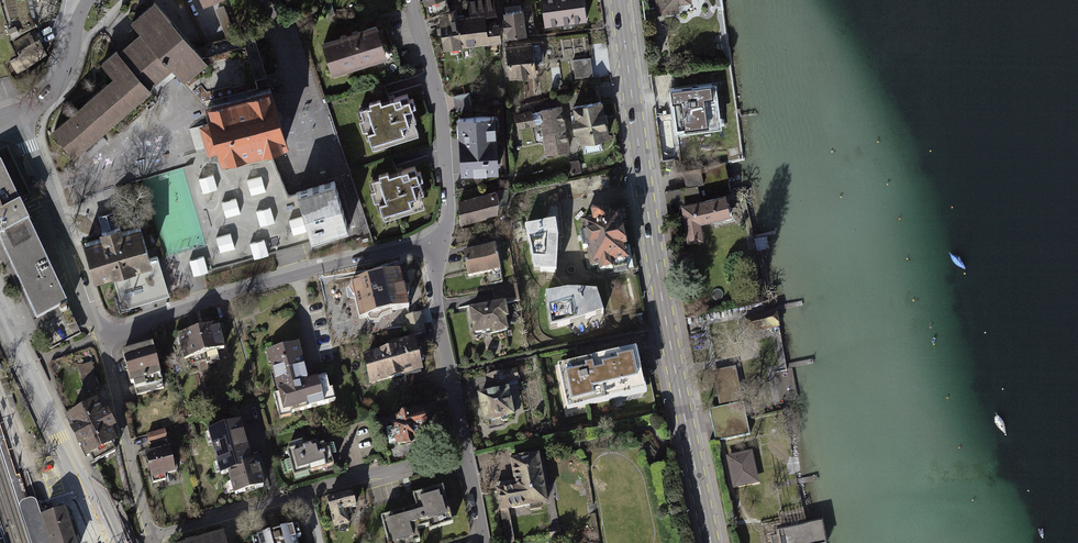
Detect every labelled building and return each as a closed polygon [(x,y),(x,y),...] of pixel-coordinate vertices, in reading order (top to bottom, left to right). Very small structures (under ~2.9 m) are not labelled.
[(425,4),(427,3),(431,16),(450,8),(447,0),(424,0),(425,4)] [(440,15),(445,49),(502,42),(496,0),(467,0),(470,14),(459,15),(457,8),(440,15)] [(547,29),(587,22),(583,0),(542,0),(547,29)] [(658,14),(682,13),(682,2),(693,1),(693,0),(657,0),(658,14)] [(111,78),(52,129),(74,155),(171,71),(182,83),(207,61),(154,1),(131,21),(140,31),(101,65),(111,78)] [(524,6),(504,7),(506,34),(526,33),(524,6)] [(377,23),(324,40),(335,73),(388,56),(377,23)] [(37,30),(15,40),(25,63),(47,53),(37,30)] [(534,41),(507,43),(509,78),(536,77),(534,41)] [(591,58),(574,59),(575,84),(593,83),(591,58)] [(718,81),(671,86),(676,131),(723,126),(718,81)] [(274,84),(206,104),(210,120),(202,122),(210,149),(218,146),(222,161),(290,141),(274,84)] [(407,94),(359,108),(373,151),(420,136),(407,94)] [(599,102),(573,107),(582,152),(608,146),(599,102)] [(563,106),(538,110),(546,156),(571,152),(563,106)] [(499,115),(459,116),(460,139),(453,139),(454,174),(500,173),(499,115)] [(8,150),(0,154),(0,244),(36,323),(69,308),(18,199),(28,194),(8,150)] [(287,194),(276,155),(194,179),(220,268),(348,230),(333,181),(287,194)] [(726,164),(685,171),(687,187),(667,191),(669,208),(685,205),(690,241),(704,239),(702,221),(732,216),(728,191),(731,191),(726,164)] [(415,165),(373,179),(386,219),(428,206),(415,165)] [(497,192),(459,200),(464,222),(502,213),(497,192)] [(100,238),(82,243),(95,282),(112,277),(152,265),(150,258),(140,226),(122,232),(120,226),(118,226),(114,211),(98,216),(103,231),(98,232),(100,238)] [(591,220),(584,222),(593,268),(601,267),(602,274),(616,271),(614,264),(628,261),(619,216),(605,219),(603,212),(590,215),(591,220)] [(558,240),(555,222),(525,227),(534,272),(557,273),(558,240)] [(497,246),(464,253),(469,277),(502,270),(497,246)] [(152,265),(112,277),(123,309),(169,295),(157,256),(150,258),(152,265)] [(206,257),(192,259),(194,275),(208,273),(206,257)] [(397,278),(357,285),(363,318),(403,311),(397,278)] [(518,287),(494,289),(495,303),(471,305),(473,335),(485,334),(486,353),(512,351),(507,302),(520,301),(518,287)] [(571,291),(546,294),(550,329),(577,322),(603,313),(596,292),(571,291)] [(414,312),(415,329),(424,328),(422,311),(414,312)] [(747,318),(750,333),(781,328),(778,312),(747,318)] [(218,324),(178,334),(184,357),(224,347),(218,324)] [(414,342),(364,354),(372,386),(422,373),(414,342)] [(152,344),(124,351),(133,389),(162,381),(152,344)] [(300,344),(268,352),(283,415),(337,402),(330,375),(309,380),(300,344)] [(635,350),(558,366),(568,414),(646,398),(635,350)] [(82,364),(84,392),(97,391),(96,364),(82,364)] [(737,367),(708,372),(721,442),(750,436),(737,367)] [(515,370),(487,377),(491,396),(480,399),(486,427),(518,419),(510,384),(518,382),(515,370)] [(97,401),(67,415),(89,459),(117,446),(111,433),(117,430),(107,411),(103,413),(97,401)] [(420,413),(386,420),(392,452),(426,446),(420,413)] [(241,424),(209,432),(221,477),(228,475),(234,496),(267,487),(260,460),(251,463),(241,424)] [(315,439),(284,448),(294,483),(340,470),(333,443),(327,444),(322,442),(316,444),(315,439)] [(174,448),(148,453),(153,478),(179,473),(174,448)] [(540,456),(512,461),(517,485),(495,489),(504,539),(516,537),(511,512),(549,505),(540,456)] [(384,519),(391,542),(417,542),(413,530),(452,519),(444,489),(416,497),(419,509),(384,519)] [(353,495),(328,501),(334,530),(360,524),(353,495)] [(36,518),(44,542),(74,542),(63,509),(36,518)] [(822,522),(768,532),(770,542),(826,542),(822,522)] [(4,523),(0,525),(0,542),(10,542),(4,523)] [(257,537),(258,542),(295,542),(291,528),(257,537)] [(192,542),(228,542),(226,535),(192,542)]
